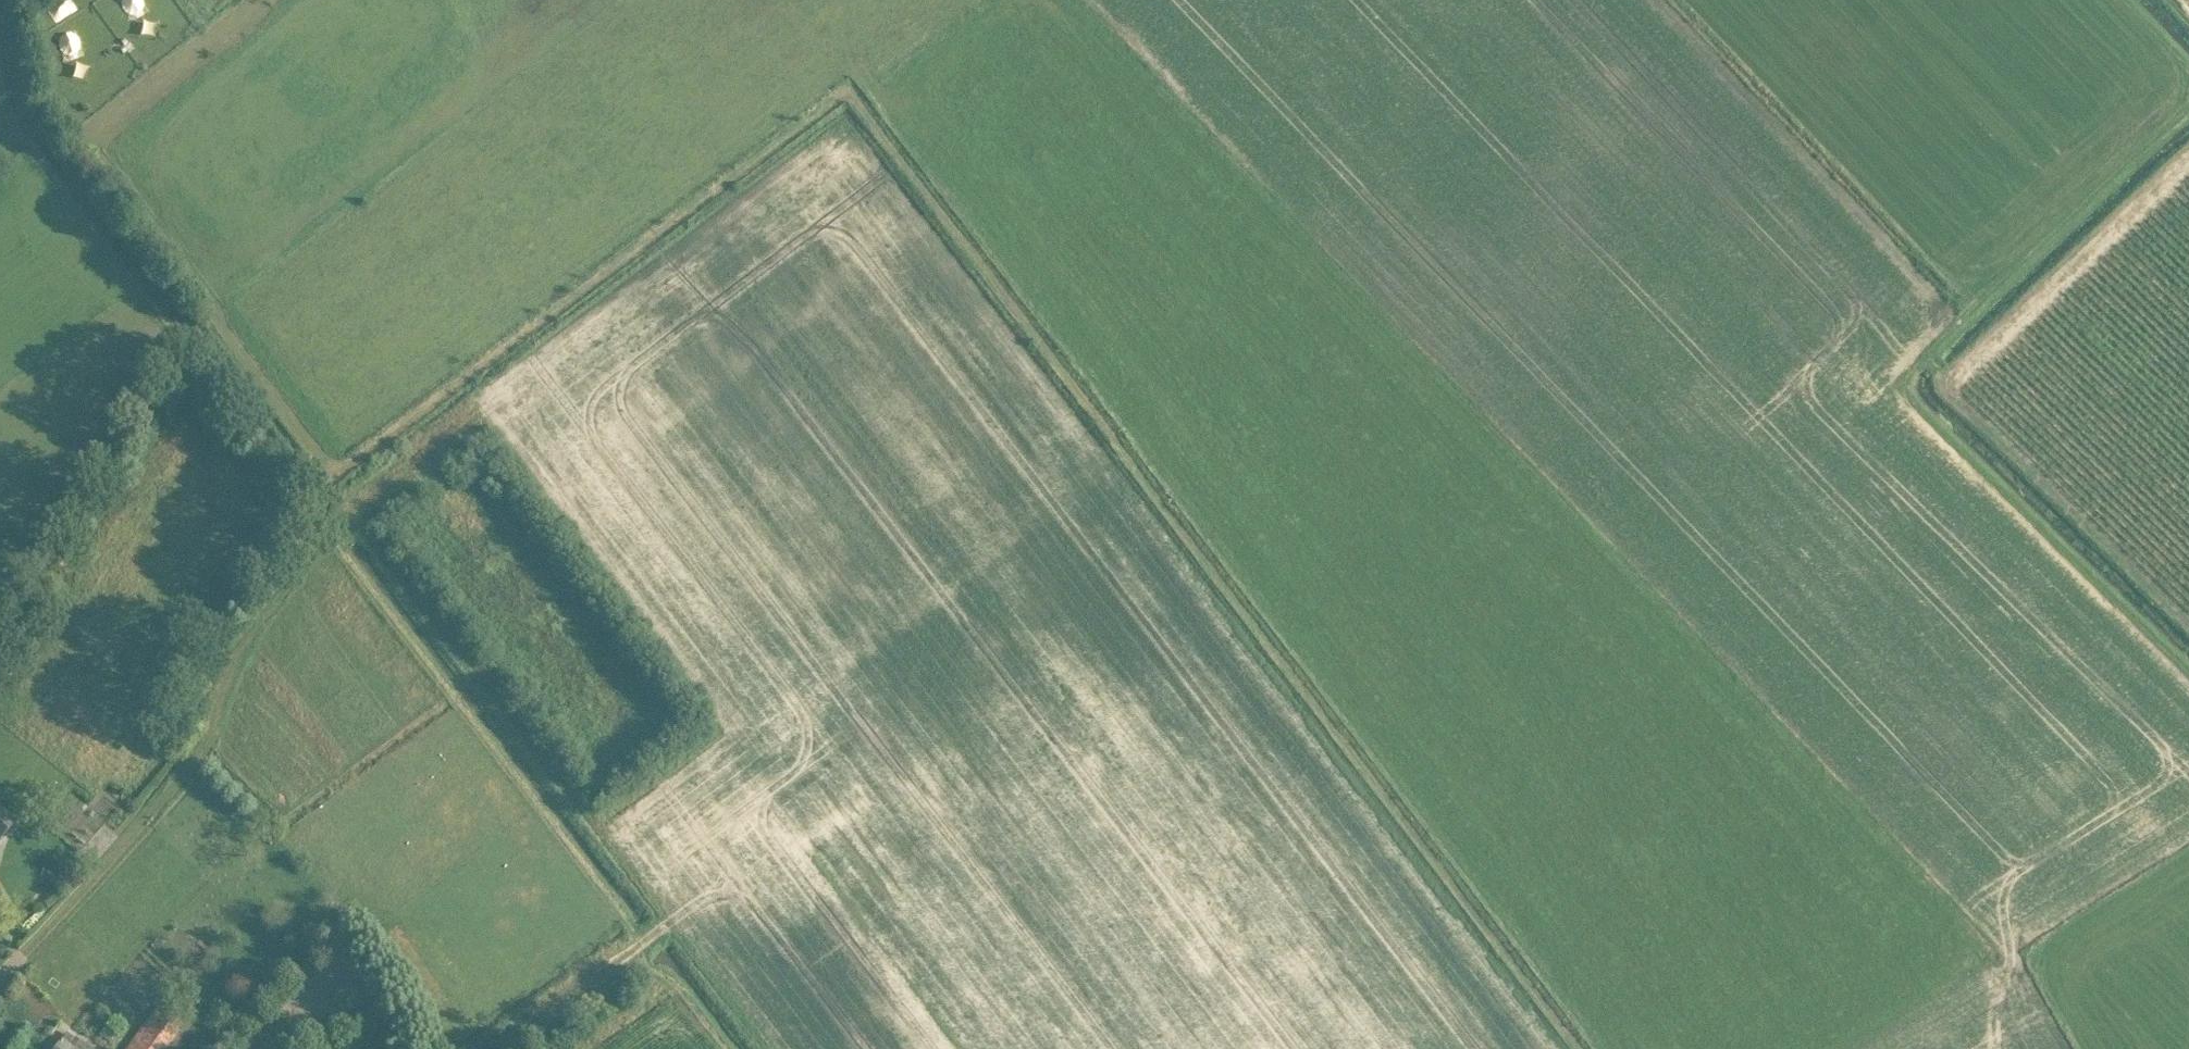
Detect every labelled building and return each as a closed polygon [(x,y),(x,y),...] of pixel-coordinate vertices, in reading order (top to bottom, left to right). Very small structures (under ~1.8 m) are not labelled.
[(0,807),(0,840),(17,822),(0,807)] [(378,1005),(370,1015),(382,1025),(390,1014),(378,1005)] [(183,1026),(157,1007),(126,1048),(167,1048),(183,1026)] [(69,1032),(57,1048),(93,1048),(69,1032)]
